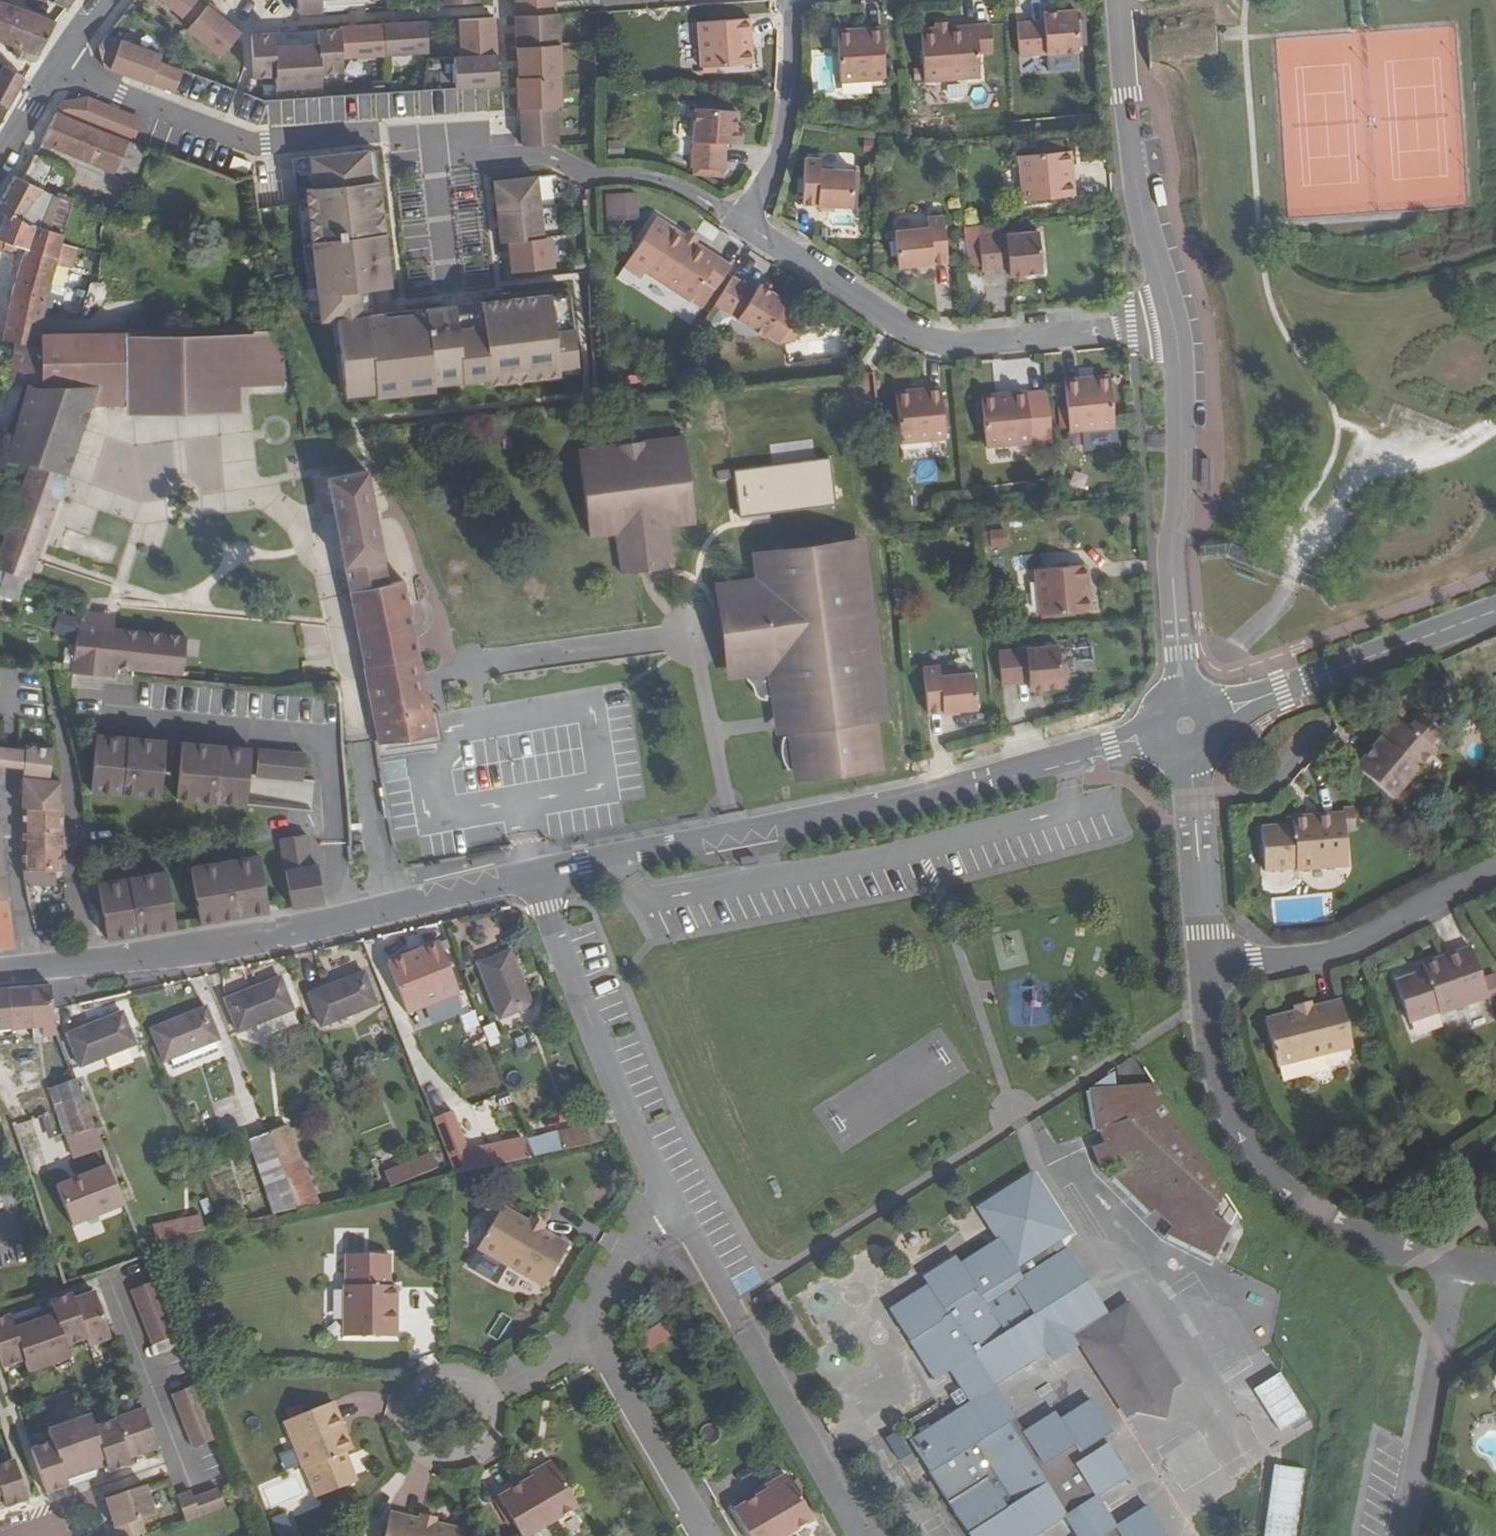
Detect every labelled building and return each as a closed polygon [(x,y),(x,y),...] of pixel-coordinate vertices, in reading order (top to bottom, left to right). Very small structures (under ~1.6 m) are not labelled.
[(67,10),(74,0),(48,0),(67,10)] [(185,18),(187,16),(199,0),(163,0),(185,18)] [(194,22),(207,6),(200,0),(199,0),(187,16),(194,22)] [(299,13),(323,12),(322,0),(298,0),(299,13)] [(15,45),(33,12),(0,1),(0,40),(15,45)] [(189,29),(223,57),(243,32),(208,5),(207,6),(194,22),(189,29)] [(1045,21),(1018,23),(1021,56),(1078,52),(1076,27),(1075,10),(1044,12),(1045,21)] [(56,22),(33,12),(15,45),(19,47),(16,54),(35,61),(37,56),(39,56),(56,22)] [(560,13),(516,16),(518,47),(562,44),(560,13)] [(1217,14),(1149,21),(1154,66),(1222,57),(1217,14)] [(496,17),(460,20),(462,57),(498,54),(496,17)] [(752,34),(750,18),(698,22),(702,67),(754,63),(753,48),(749,49),(748,34),(752,34)] [(428,22),(385,24),(387,55),(430,53),(428,22)] [(994,52),(992,23),(921,29),(926,81),(982,77),(979,52),(994,52)] [(385,24),(342,27),(342,29),(344,58),(387,55),(385,24)] [(887,79),(883,27),(867,28),(868,32),(853,33),(853,29),(838,30),(842,82),(887,79)] [(282,32),(252,34),(255,77),(277,76),(278,88),(323,86),(322,73),(344,72),(344,58),(342,29),(318,30),(319,44),(283,46),(282,32)] [(106,67),(111,69),(122,42),(109,37),(99,49),(106,67)] [(111,69),(152,85),(161,62),(163,57),(122,42),(111,69)] [(562,44),(518,47),(520,78),(561,75),(564,75),(562,44)] [(498,54),(462,57),(464,87),(500,85),(498,54)] [(152,85),(175,93),(184,71),(161,62),(152,85)] [(8,109),(24,81),(3,67),(0,71),(0,104),(8,109)] [(520,78),(518,78),(520,109),(521,109),(557,106),(563,106),(561,75),(520,78)] [(386,90),(386,116),(457,114),(456,88),(386,90)] [(248,119),(255,96),(243,92),(236,116),(248,119)] [(376,93),(358,94),(358,117),(376,117),(376,93)] [(65,102),(58,112),(79,122),(120,138),(129,114),(85,98),(65,102)] [(0,104),(0,123),(8,109),(0,104)] [(521,109),(523,145),(559,144),(557,106),(521,109)] [(736,144),(738,111),(698,109),(693,168),(726,170),(728,144),(736,144)] [(143,174),(147,148),(120,138),(79,122),(58,112),(42,142),(114,173),(116,172),(141,180),(141,179),(149,181),(155,163),(147,161),(143,174)] [(395,312),(376,150),(294,159),(299,204),(308,203),(321,321),(337,319),(346,396),(376,392),(377,397),(435,391),(434,385),(490,379),(491,384),(560,376),(560,369),(578,366),(571,295),(552,297),(551,294),(395,312)] [(1073,166),(1071,150),(1020,156),(1024,201),(1075,196),(1074,180),(1070,181),(1069,165),(1073,166)] [(14,178),(0,204),(0,213),(5,216),(62,235),(63,235),(73,199),(65,194),(70,183),(68,181),(71,173),(35,157),(23,182),(14,178)] [(822,159),(806,158),(804,205),(854,207),(856,171),(822,169),(822,159)] [(538,176),(495,181),(498,212),(541,207),(538,176)] [(637,220),(636,193),(615,195),(617,221),(637,220)] [(498,212),(502,242),(509,242),(545,237),(541,207),(498,212)] [(0,227),(0,251),(2,252),(6,243),(25,250),(14,290),(8,318),(3,339),(40,347),(41,342),(43,335),(80,335),(81,318),(43,318),(49,297),(61,301),(75,249),(60,246),(62,235),(5,216),(0,227)] [(929,228),(895,231),(899,267),(948,262),(943,216),(927,218),(929,228)] [(705,280),(717,288),(732,265),(658,217),(626,266),(641,276),(645,271),(692,301),(705,280)] [(983,270),(1010,267),(1010,275),(1043,272),(1039,231),(979,237),(983,270)] [(545,237),(509,242),(513,272),(556,267),(552,237),(545,237)] [(757,291),(734,276),(717,304),(766,336),(768,333),(781,342),(794,339),(803,326),(800,312),(787,304),(788,302),(762,284),(757,291)] [(702,308),(716,287),(705,280),(692,301),(702,308)] [(252,386),(252,334),(125,335),(126,403),(127,414),(241,413),(241,386),(252,386)] [(283,334),(252,334),(252,386),(283,385),(283,334)] [(29,466),(66,474),(90,403),(126,403),(125,335),(80,335),(43,335),(41,342),(41,384),(29,384),(29,386),(11,449),(8,461),(29,466)] [(26,349),(14,347),(8,381),(29,386),(29,384),(37,356),(25,353),(26,349)] [(1082,378),(1066,379),(1068,405),(1070,427),(1070,431),(1116,427),(1112,375),(1097,376),(1097,380),(1082,381),(1082,378)] [(911,390),(896,391),(901,444),(946,439),(941,387),(926,389),(926,393),(911,394),(911,390)] [(1033,443),(1027,392),(1012,394),(1012,398),(997,399),(997,395),(982,397),(985,415),(987,437),(989,449),(1033,443)] [(1070,427),(1068,405),(1058,405),(1060,428),(1070,427)] [(987,437),(985,415),(967,417),(969,438),(987,437)] [(692,524),(681,436),(576,451),(586,537),(612,533),(618,574),(670,567),(665,527),(692,524)] [(66,474),(29,466),(23,485),(60,494),(66,474)] [(351,591),(389,584),(366,471),(329,479),(336,514),(329,515),(324,522),(327,535),(334,539),(341,538),(351,591)] [(30,579),(60,494),(23,485),(21,489),(11,520),(0,551),(0,569),(6,571),(25,578),(30,579)] [(920,495),(909,496),(910,506),(921,505),(920,495)] [(991,548),(1007,546),(1006,530),(989,531),(990,534),(986,534),(987,546),(991,545),(991,548)] [(874,721),(884,719),(861,544),(756,556),(759,580),(719,586),(732,675),(771,670),(780,733),(786,733),(785,736),(784,738),(783,740),(782,743),(782,748),(782,750),(782,753),(784,758),(787,769),(796,768),(797,776),(878,765),(874,721)] [(1089,580),(1088,564),(1036,569),(1040,615),(1092,609),(1090,595),(1087,595),(1085,580),(1089,580)] [(6,571),(0,591),(0,594),(18,599),(25,578),(6,571)] [(389,584),(351,591),(381,744),(435,734),(420,656),(418,656),(404,582),(389,584)] [(84,614),(81,626),(77,644),(74,657),(72,665),(71,673),(114,677),(115,669),(181,676),(185,637),(96,628),(97,615),(84,614)] [(74,657),(77,644),(66,641),(63,654),(74,657)] [(1059,645),(999,651),(1002,684),(1030,681),(1030,690),(1063,686),(1059,645)] [(941,665),(925,667),(929,713),(979,708),(976,672),(942,676),(941,665)] [(40,684),(42,673),(30,672),(29,683),(40,684)] [(1438,730),(1417,712),(1406,726),(1394,716),(1372,744),(1375,746),(1357,767),(1393,798),(1435,750),(1430,746),(1428,744),(1438,730)] [(1430,746),(1441,733),(1438,730),(1428,744),(1430,746)] [(172,742),(97,735),(92,792),(166,799),(172,742)] [(190,744),(184,801),(259,808),(264,751),(190,744)] [(59,809),(60,781),(49,779),(53,750),(31,747),(30,752),(16,750),(14,767),(23,768),(22,776),(23,776),(23,825),(61,824),(61,810),(59,809)] [(16,750),(7,748),(5,766),(14,767),(16,750)] [(320,783),(322,756),(272,752),(270,778),(320,783)] [(1262,827),(1266,870),(1298,868),(1298,869),(1347,866),(1343,813),(1293,818),(1294,825),(1262,827)] [(23,825),(24,847),(62,846),(61,824),(23,825)] [(292,907),(325,902),(319,864),(313,865),(308,834),(281,838),(292,907)] [(62,846),(24,847),(25,887),(54,886),(54,871),(63,871),(62,846)] [(756,854),(740,857),(741,865),(758,863),(756,854)] [(201,922),(269,911),(261,855),(192,866),(201,922)] [(107,937),(176,926),(167,870),(98,881),(107,937)] [(0,900),(0,950),(13,949),(7,899),(0,900)] [(53,946),(64,944),(63,934),(43,937),(44,946),(53,946)] [(437,943),(383,965),(395,996),(450,974),(437,943)] [(1410,1021),(1439,1011),(1440,1014),(1495,994),(1495,981),(1495,979),(1482,983),(1470,949),(1423,965),(1426,972),(1396,981),(1410,1021)] [(509,951),(478,963),(500,1019),(532,1006),(509,951)] [(364,973),(309,994),(322,1025),(376,1004),(364,973)] [(280,978),(226,1000),(239,1031),(257,1023),(293,1009),(280,978)] [(29,991),(33,1029),(35,1037),(58,1034),(54,1025),(53,1010),(51,989),(29,991)] [(29,991),(7,993),(11,1029),(11,1031),(33,1029),(29,991)] [(7,993),(0,993),(0,1030),(11,1029),(7,993)] [(1314,1008),(1295,1013),(1267,1020),(1278,1065),(1352,1048),(1341,1002),(1314,1008)] [(1294,1008),(1295,1013),(1314,1008),(1312,1003),(1294,1008)] [(206,1008),(153,1030),(164,1060),(218,1039),(206,1008)] [(298,1021),(293,1009),(257,1023),(262,1036),(298,1021)] [(122,1013),(68,1035),(81,1067),(135,1045),(122,1013)] [(110,1069),(132,1063),(129,1051),(107,1057),(110,1069)] [(95,1127),(75,1079),(57,1086),(72,1130),(73,1135),(95,1127)] [(1154,1089),(1090,1089),(1098,1133),(1106,1130),(1111,1141),(1092,1148),(1101,1171),(1121,1163),(1124,1169),(1112,1177),(1150,1214),(1153,1210),(1172,1225),(1167,1232),(1216,1262),(1234,1232),(1215,1220),(1227,1199),(1154,1089)] [(433,1118),(455,1174),(534,1156),(528,1141),(526,1136),(468,1149),(453,1110),(433,1118)] [(269,1133),(300,1208),(319,1204),(287,1125),(269,1133)] [(587,1126),(528,1141),(534,1156),(612,1139),(607,1126),(588,1130),(587,1126)] [(73,1135),(72,1130),(63,1133),(71,1158),(103,1147),(95,1127),(73,1135)] [(248,1141),(276,1214),(300,1208),(269,1133),(248,1141)] [(431,1154),(386,1171),(392,1185),(436,1167),(431,1154)] [(110,1164),(59,1185),(75,1225),(127,1204),(110,1164)] [(977,1207),(997,1239),(1021,1278),(1057,1255),(1051,1244),(1059,1239),(1070,1232),(1032,1173),(977,1207)] [(490,1201),(480,1219),(491,1225),(477,1249),(545,1287),(568,1245),(490,1201)] [(153,1226),(157,1240),(204,1229),(200,1215),(153,1226)] [(1021,1278),(997,1239),(959,1263),(954,1256),(923,1276),(928,1284),(890,1309),(934,1378),(948,1369),(968,1402),(910,1440),(930,1471),(973,1444),(1012,1506),(1009,1508),(970,1534),(971,1535),(1032,1535),(1063,1516),(1074,1535),(1165,1535),(1146,1505),(1115,1525),(1095,1494),(1125,1475),(1101,1436),(1109,1432),(1089,1401),(1058,1420),(1053,1413),(1022,1433),(992,1385),(1046,1351),(1053,1361),(1078,1345),(1072,1336),(1074,1335),(1106,1315),(1066,1250),(1059,1239),(1051,1244),(1057,1255),(1021,1278)] [(387,1255),(350,1255),(351,1286),(347,1286),(341,1286),(341,1337),(394,1337),(394,1287),(387,1287),(387,1255)] [(157,1281),(132,1291),(153,1344),(178,1335),(157,1281)] [(0,1318),(0,1363),(1,1367),(22,1360),(27,1372),(68,1357),(63,1343),(83,1337),(86,1346),(107,1339),(91,1292),(70,1299),(68,1294),(46,1302),(50,1314),(12,1328),(8,1315),(0,1318)] [(1106,1315),(1074,1335),(1125,1417),(1134,1412),(1134,1410),(1138,1381),(1171,1388),(1172,1388),(1180,1382),(1129,1300),(1106,1315)] [(1171,1388),(1138,1381),(1134,1410),(1164,1417),(1171,1388)] [(197,1385),(172,1395),(193,1448),(218,1439),(197,1385)] [(334,1401),(285,1419),(304,1467),(306,1467),(318,1496),(356,1480),(346,1452),(352,1449),(334,1401)] [(51,1442),(30,1449),(45,1494),(67,1486),(63,1473),(101,1460),(105,1472),(127,1465),(125,1459),(154,1448),(140,1409),(111,1419),(112,1421),(93,1428),(88,1415),(47,1430),(51,1442)] [(4,1508),(26,1500),(12,1461),(0,1465),(0,1497),(4,1508)] [(577,1506),(552,1461),(520,1478),(522,1482),(499,1497),(521,1535),(527,1535),(577,1506)] [(1264,1535),(1297,1535),(1305,1469),(1272,1465),(1264,1535)] [(286,1508),(312,1499),(302,1469),(257,1484),(265,1508),(283,1502),(286,1508)] [(749,1535),(786,1535),(813,1520),(787,1475),(756,1493),(759,1496),(735,1511),(749,1535)] [(970,1534),(1009,1508),(989,1476),(950,1502),(970,1534)] [(117,1535),(136,1535),(144,1533),(140,1521),(154,1516),(145,1487),(105,1500),(117,1535)] [(191,1492),(177,1497),(178,1500),(186,1522),(225,1507),(219,1490),(194,1499),(191,1492)] [(436,1523),(417,1518),(390,1512),(384,1535),(464,1535),(466,1530),(436,1523)]
